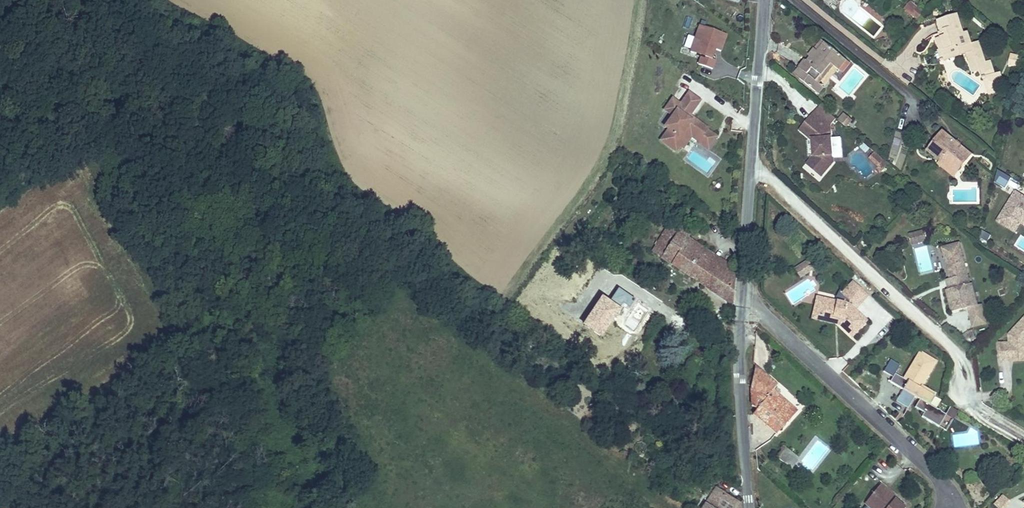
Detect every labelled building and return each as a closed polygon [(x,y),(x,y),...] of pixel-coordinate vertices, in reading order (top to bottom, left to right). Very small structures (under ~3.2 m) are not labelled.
[(963,35),(958,15),(941,20),(943,32),(946,31),(948,35),(941,37),(937,38),(941,50),(947,49),(950,60),(969,54),(974,73),(982,71),(986,78),(995,76),(990,63),(985,64),(978,43),(970,45),(968,34),(963,35)] [(943,32),(941,20),(936,21),(941,37),(948,35),(946,31),(943,32)] [(707,55),(710,46),(719,49),(725,32),(697,22),(688,49),(699,53),(696,61),(710,66),(714,57),(707,55)] [(831,62),(840,51),(816,33),(804,48),(807,50),(803,56),(800,53),(789,68),(814,87),(819,80),(814,75),(828,59),(831,62)] [(950,60),(947,49),(941,50),(936,51),(939,63),(950,60)] [(845,55),(840,51),(831,62),(837,66),(845,55)] [(1005,64),(1017,67),(1019,57),(1007,54),(1005,64)] [(699,97),(688,89),(680,101),(672,95),(664,107),(673,113),(665,123),(669,126),(661,137),(676,147),(680,142),(684,136),(680,133),(686,125),(701,136),(703,134),(711,140),(716,133),(707,127),(708,125),(696,117),(694,119),(687,114),(699,97)] [(696,116),(689,111),(687,114),(694,119),(696,117),(696,116)] [(806,161),(821,172),(832,158),(826,124),(809,111),(797,126),(808,134),(812,152),(806,161)] [(847,128),(852,120),(843,113),(837,121),(847,128)] [(684,136),(680,142),(683,145),(692,132),(700,138),(698,139),(707,146),(711,140),(703,134),(701,136),(686,125),(680,133),(684,136)] [(958,161),(965,153),(936,128),(921,145),(947,169),(956,160),(958,161)] [(867,163),(882,171),(888,162),(873,153),(867,163)] [(997,172),(993,184),(1006,188),(1010,176),(997,172)] [(1015,189),(996,218),(1006,224),(1012,215),(1020,220),(1023,222),(1023,195),(1015,189)] [(1014,229),(1020,220),(1012,215),(1006,224),(1014,229)] [(731,304),(731,277),(693,251),(699,243),(667,221),(650,247),(731,304)] [(922,229),(907,234),(911,246),(926,242),(922,229)] [(987,243),(990,235),(983,231),(979,240),(987,243)] [(960,265),(964,264),(958,241),(955,242),(960,265)] [(947,252),(943,254),(950,286),(945,287),(949,306),(976,300),(970,278),(967,278),(964,264),(960,265),(955,242),(946,244),(947,252)] [(731,273),(732,266),(699,243),(693,251),(731,277),(731,273)] [(806,263),(794,268),(798,277),(810,272),(806,263)] [(852,298),(863,288),(849,275),(839,284),(852,298)] [(824,298),(832,295),(809,289),(808,294),(824,298)] [(813,306),(812,310),(833,315),(848,328),(862,312),(845,298),(832,295),(824,298),(808,294),(805,304),(813,306)] [(876,319),(884,310),(872,299),(864,307),(876,319)] [(1016,323),(1018,324),(1013,329),(1011,328),(1009,330),(1009,338),(999,339),(1000,357),(1011,356),(1011,350),(1023,350),(1023,314),(1016,323)] [(600,323),(610,330),(615,321),(605,315),(600,323)] [(939,428),(945,418),(931,409),(937,398),(924,390),(939,364),(921,353),(904,380),(896,376),(891,384),(903,393),(898,405),(909,410),(918,410),(926,416),(924,419),(939,428)] [(889,360),(883,372),(893,377),(899,364),(889,360)] [(756,361),(747,370),(747,398),(754,404),(752,407),(774,428),(795,405),(771,385),(775,379),(756,361)] [(959,414),(952,410),(947,418),(954,422),(959,414)] [(947,433),(954,422),(947,418),(945,418),(939,428),(947,433)] [(782,440),(775,450),(781,455),(789,445),(782,440)] [(797,451),(789,445),(781,455),(789,462),(797,451)] [(697,507),(714,507),(724,492),(711,483),(697,507)] [(865,507),(904,507),(895,501),(897,498),(882,485),(864,507),(865,507)] [(735,499),(724,492),(714,507),(736,507),(735,499)] [(995,507),(1005,507),(1010,503),(1002,494),(991,504),(995,507)]
